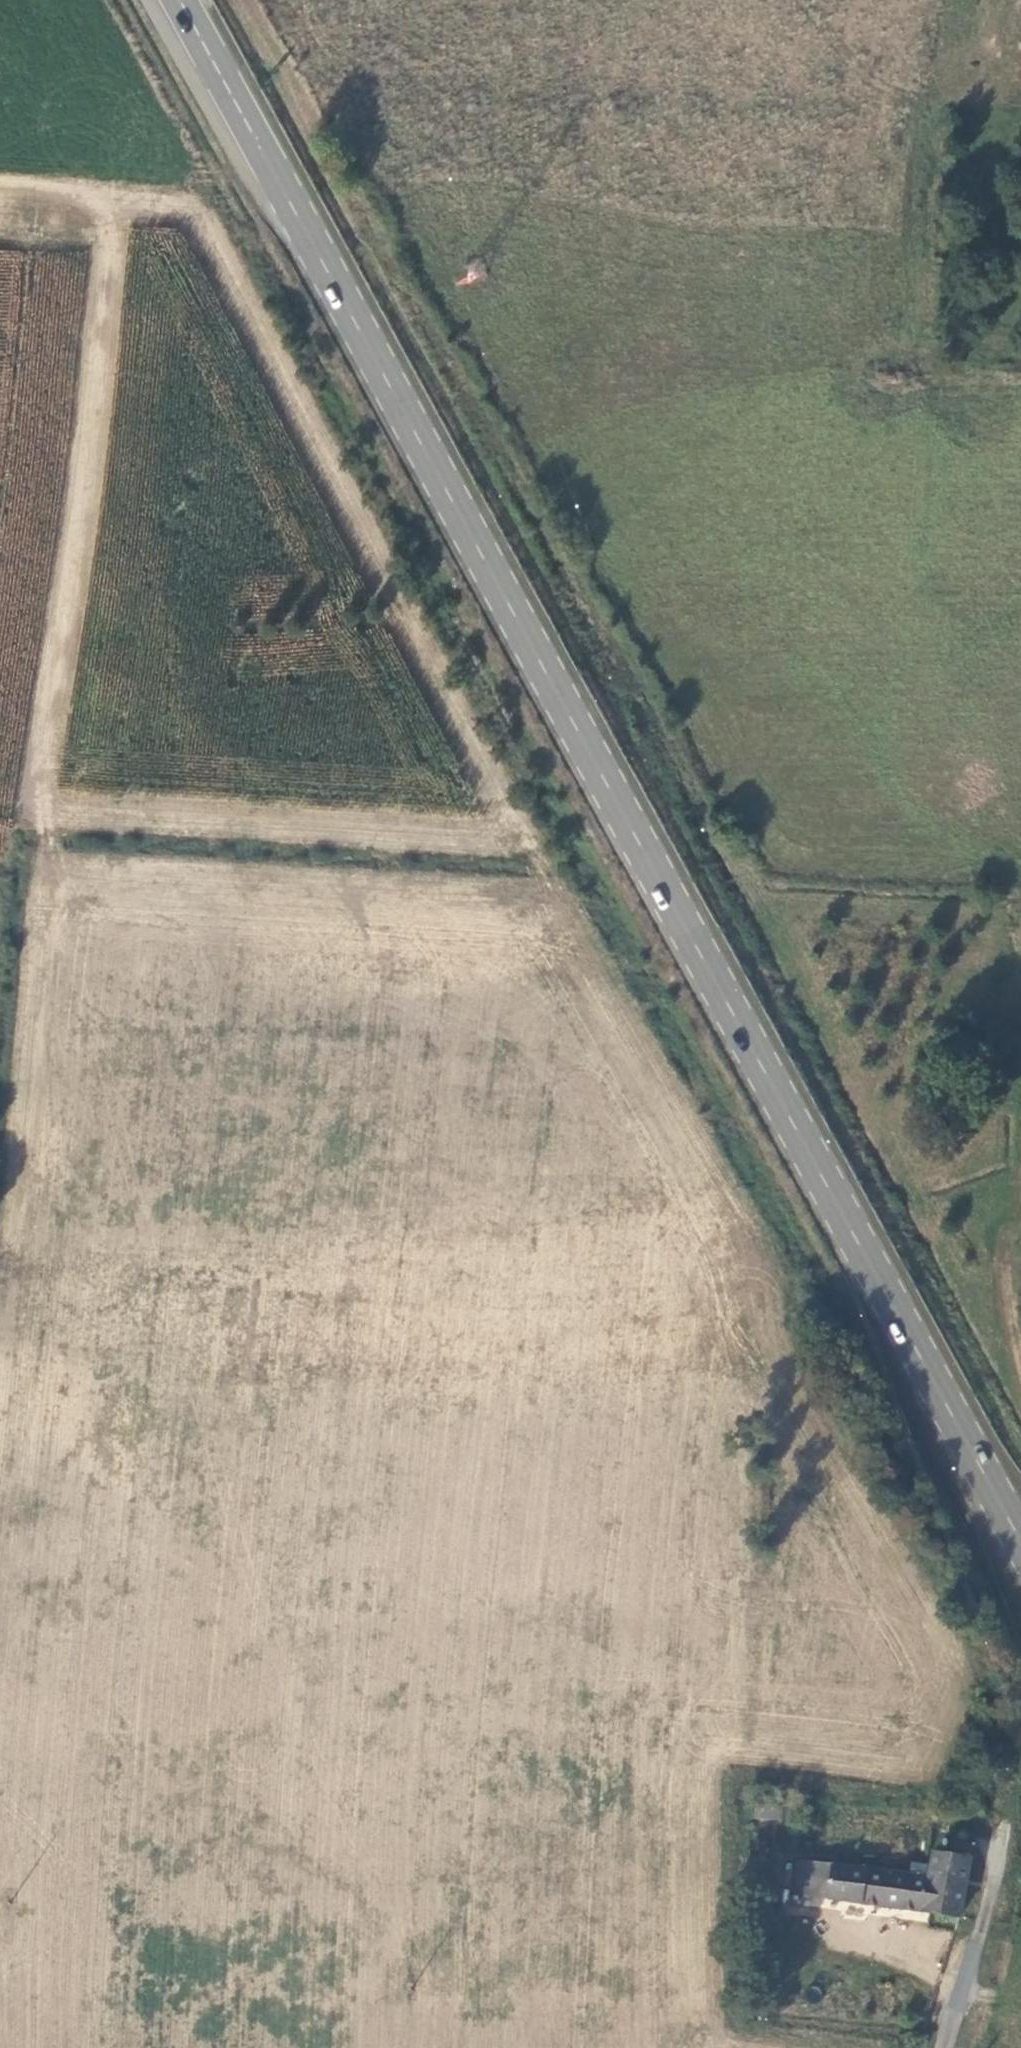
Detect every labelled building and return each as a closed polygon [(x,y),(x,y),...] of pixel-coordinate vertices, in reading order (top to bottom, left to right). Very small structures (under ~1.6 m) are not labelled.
[(789,1887),(786,1907),(950,1929),(963,1866),(926,1860),(923,1889),(806,1873),(803,1888),(789,1887)] [(919,1874),(901,1874),(901,1883),(919,1883),(919,1874)]
